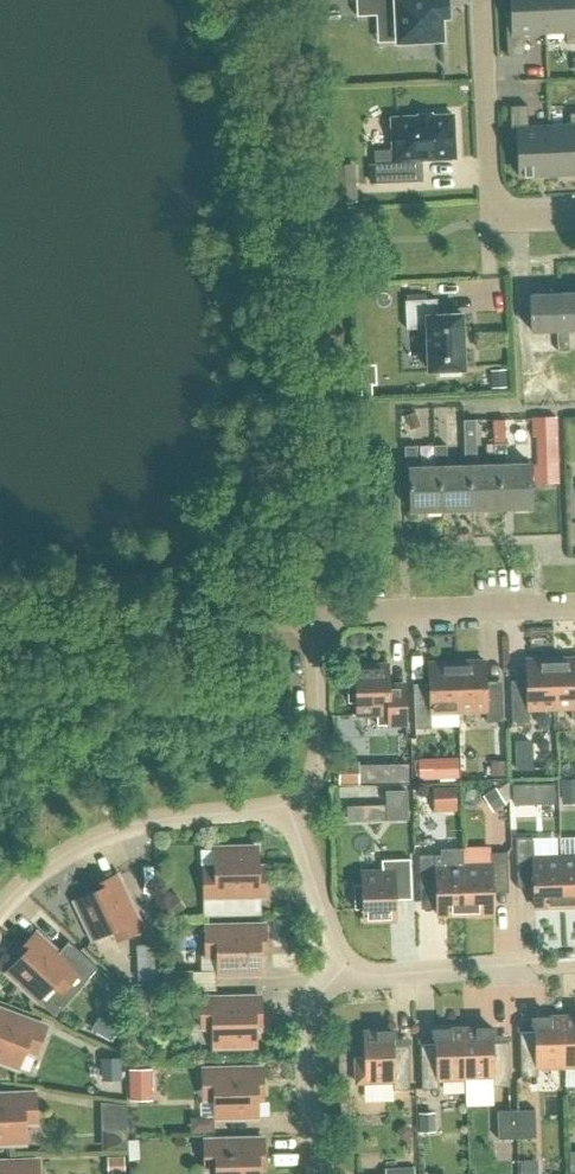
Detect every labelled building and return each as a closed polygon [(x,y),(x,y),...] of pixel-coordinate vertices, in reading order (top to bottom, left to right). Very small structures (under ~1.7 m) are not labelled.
[(442,39),(441,16),(448,16),(447,0),(356,0),(357,16),(396,14),(397,41),(442,39)] [(543,0),(511,0),(511,12),(506,12),(508,56),(525,56),(524,34),(545,33),(543,0)] [(545,33),(566,32),(567,43),(574,43),(574,0),(543,0),(545,33)] [(552,175),(549,126),(528,127),(527,105),(510,106),(512,150),(518,150),(519,176),(552,175)] [(549,126),(552,175),(574,173),(574,113),(570,113),(570,125),(549,126)] [(455,158),(453,115),(392,118),(393,159),(375,160),(376,183),(423,181),(422,159),(455,158)] [(333,165),(335,203),(357,202),(355,164),(333,165)] [(559,293),(560,339),(574,338),(574,292),(559,293)] [(559,293),(528,294),(529,340),(560,339),(559,293)] [(437,298),(406,300),(407,328),(427,328),(428,370),(440,369),(440,374),(459,374),(459,369),(466,368),(464,313),(438,314),(437,298)] [(564,387),(565,401),(574,400),(574,386),(564,387)] [(564,387),(551,387),(551,395),(552,402),(565,401),(564,387)] [(416,412),(406,416),(410,429),(421,426),(416,412)] [(557,416),(532,417),(532,436),(557,435),(557,416)] [(476,419),(464,420),(465,464),(469,464),(472,507),(501,506),(499,463),(495,464),(478,464),(476,419)] [(506,442),(495,442),(495,464),(499,463),(501,506),(531,506),(530,462),(507,463),(506,442)] [(448,444),(435,444),(436,465),(440,465),(442,508),(472,507),(469,464),(465,464),(449,465),(448,444)] [(417,445),(405,445),(405,468),(409,468),(410,509),(442,508),(440,465),(436,465),(417,466),(417,445)] [(558,463),(533,464),(534,483),(559,483),(558,463)] [(527,689),(511,689),(512,725),(529,725),(529,709),(556,708),(554,658),(526,659),(527,689)] [(556,708),(572,707),(572,719),(574,718),(574,658),(554,658),(556,708)] [(485,661),(457,662),(459,711),(486,710),(487,721),(503,721),(502,689),(486,690),(485,661)] [(429,663),(430,692),(414,692),(415,728),(432,728),(431,712),(459,711),(457,662),(429,663)] [(348,678),(348,702),(357,702),(358,714),(377,714),(378,725),(406,724),(405,693),(389,693),(388,664),(356,665),(356,678),(348,678)] [(458,757),(419,758),(420,779),(459,777),(458,757)] [(504,761),(491,762),(492,776),(504,775),(504,761)] [(359,763),(340,764),(341,783),(359,783),(359,763)] [(562,804),(574,803),(574,778),(561,778),(562,804)] [(346,820),(405,817),(404,788),(380,790),(381,803),(345,805),(346,820)] [(456,789),(434,790),(434,813),(457,812),(456,789)] [(562,906),(561,857),(557,857),(557,838),(533,839),(532,837),(516,837),(517,878),(533,878),(534,907),(562,906)] [(216,868),(204,868),(205,897),(264,895),(264,872),(258,872),(258,847),(215,848),(216,868)] [(441,854),(419,855),(420,886),(436,886),(437,915),(465,914),(464,865),(464,847),(441,848),(441,854)] [(464,865),(465,914),(493,913),(492,884),(508,883),(507,852),(491,853),(491,864),(464,865)] [(561,857),(562,906),(574,905),(574,856),(561,857)] [(363,884),(354,885),(355,908),(364,908),(364,921),(396,920),(395,890),(411,890),(410,859),(382,860),(382,871),(363,871),(363,884)] [(96,884),(98,889),(75,900),(93,938),(111,930),(116,940),(142,928),(117,874),(96,884)] [(266,948),(265,924),(206,926),(206,956),(218,956),(218,975),(261,973),(260,948),(266,948)] [(68,985),(76,976),(83,983),(98,967),(69,941),(58,952),(36,932),(20,949),(24,953),(7,971),(38,1000),(56,981),(63,981),(68,985)] [(195,969),(164,970),(165,991),(195,991),(195,969)] [(256,1045),(255,1020),(261,1020),(261,996),(201,998),(202,1027),(213,1027),(214,1046),(256,1045)] [(18,1068),(25,1049),(36,1053),(46,1026),(0,1009),(0,1061),(18,1068)] [(563,1017),(534,1018),(534,1031),(520,1032),(521,1076),(538,1076),(538,1068),(565,1067),(563,1017)] [(565,1067),(574,1067),(574,1017),(563,1017),(565,1067)] [(92,1032),(114,1045),(121,1032),(100,1019),(92,1032)] [(464,1029),(466,1079),(492,1078),(492,1086),(510,1086),(508,1041),(494,1042),(493,1028),(464,1029)] [(435,1030),(435,1043),(421,1044),(422,1088),(439,1088),(439,1080),(466,1079),(464,1029),(435,1030)] [(364,1057),(356,1057),(356,1082),(389,1081),(393,1081),(393,1089),(410,1089),(409,1044),(394,1045),(394,1031),(363,1032),(364,1057)] [(262,1067),(203,1069),(203,1086),(215,1086),(215,1117),(258,1116),(257,1091),(263,1091),(262,1067)] [(155,1072),(133,1072),(134,1102),(156,1102),(155,1072)] [(37,1122),(35,1093),(0,1094),(0,1143),(26,1142),(25,1122),(37,1122)] [(109,1145),(109,1137),(123,1137),(123,1103),(101,1103),(100,1145),(109,1145)] [(517,1136),(516,1109),(497,1110),(498,1137),(517,1136)] [(535,1109),(516,1109),(517,1136),(536,1136),(535,1109)] [(205,1140),(205,1169),(217,1169),(217,1173),(259,1173),(259,1162),(264,1162),(264,1138),(205,1140)] [(0,1161),(0,1173),(39,1173),(38,1160),(0,1161)]
